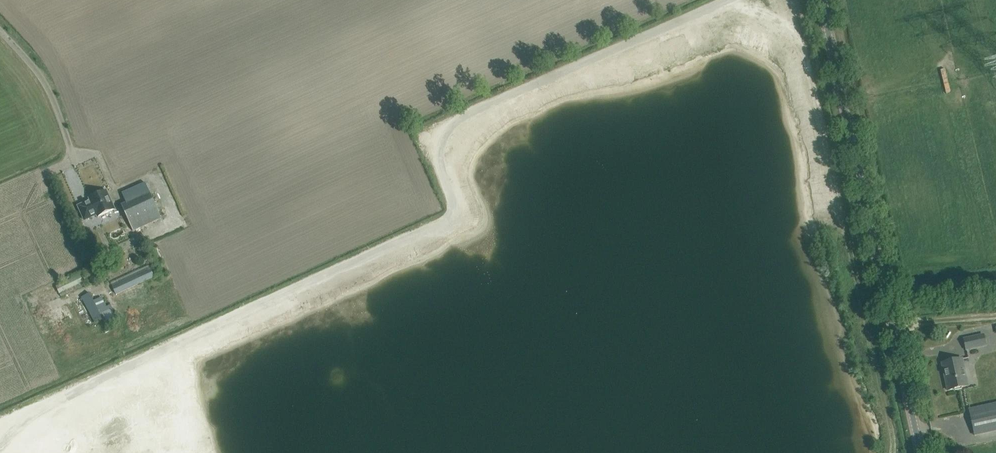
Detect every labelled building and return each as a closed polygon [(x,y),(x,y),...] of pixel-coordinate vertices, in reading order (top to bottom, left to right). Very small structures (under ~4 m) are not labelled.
[(941,69),(947,93),(952,91),(946,68),(941,69)] [(133,231),(161,218),(146,183),(122,193),(126,203),(121,205),(133,231)] [(78,206),(85,220),(97,215),(98,217),(115,209),(106,191),(105,192),(104,190),(103,190),(98,192),(97,193),(98,195),(90,198),(91,200),(78,206)] [(116,294),(154,276),(151,271),(114,288),(116,294)] [(80,275),(56,286),(59,293),(83,282),(80,275)] [(110,305),(106,307),(102,298),(94,301),(90,293),(82,297),(95,324),(115,315),(110,305)] [(986,345),(984,334),(963,339),(966,350),(986,345)] [(962,358),(953,360),(944,362),(947,377),(945,377),(947,390),(968,386),(962,358)] [(517,362),(512,364),(515,376),(521,375),(517,362)] [(969,408),(969,412),(974,432),(984,430),(995,428),(995,402),(969,408)]
